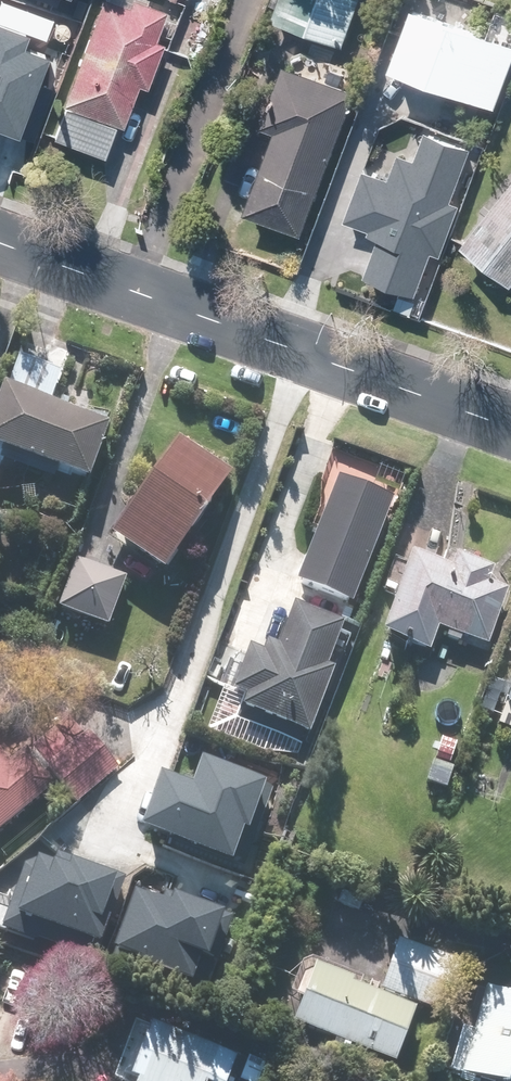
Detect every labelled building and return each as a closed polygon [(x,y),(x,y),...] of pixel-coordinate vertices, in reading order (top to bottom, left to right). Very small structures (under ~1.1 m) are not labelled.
[(117,5),(104,0),(99,0),(57,106),(115,129),(131,89),(140,93),(159,46),(149,42),(160,14),(141,6),(144,0),(120,0),(117,5)] [(338,49),(357,0),(277,0),(269,22),(338,49)] [(393,64),(495,105),(510,67),(510,43),(418,5),(393,64)] [(0,17),(0,128),(26,139),(47,86),(38,82),(51,49),(22,37),(26,28),(0,17)] [(284,68),(261,126),(272,131),(242,208),(298,231),(352,95),(284,68)] [(415,292),(430,254),(437,257),(457,204),(450,201),(470,149),(422,131),(411,159),(400,155),(391,179),(367,170),(346,223),(378,235),(364,273),(415,292)] [(503,292),(510,281),(510,176),(451,251),(503,292)] [(45,409),(57,374),(15,358),(2,394),(0,393),(0,459),(77,487),(98,429),(45,409)] [(226,480),(174,442),(103,539),(155,577),(226,480)] [(389,503),(333,480),(288,592),(343,614),(389,503)] [(445,572),(402,557),(373,639),(421,656),(430,630),(482,649),(502,594),(481,587),(486,573),(450,560),(445,572)] [(99,628),(118,580),(70,562),(52,610),(99,628)] [(285,614),(268,658),(257,654),(253,666),(238,660),(222,699),(237,705),(232,716),(299,743),(325,678),(316,675),(332,633),(285,614)] [(500,651),(510,655),(510,623),(500,651)] [(496,697),(510,703),(510,658),(496,697)] [(44,789),(65,811),(112,767),(59,710),(0,766),(0,830),(44,789)] [(456,746),(437,740),(424,785),(443,791),(456,746)] [(157,781),(138,834),(238,871),(270,785),(202,760),(190,793),(157,781)] [(6,921),(97,955),(123,885),(53,860),(51,865),(30,857),(6,921)] [(134,896),(111,958),(202,991),(229,919),(166,896),(162,906),(134,896)] [(388,942),(373,994),(433,1012),(448,960),(388,942)] [(284,1029),(325,1043),(321,1054),(340,1061),(343,1050),(390,1067),(408,1015),(345,993),(346,988),(304,973),(284,1029)] [(469,998),(450,1080),(510,1080),(510,1008),(469,998)] [(225,1065),(135,1033),(119,1080),(219,1080),(225,1065)]
